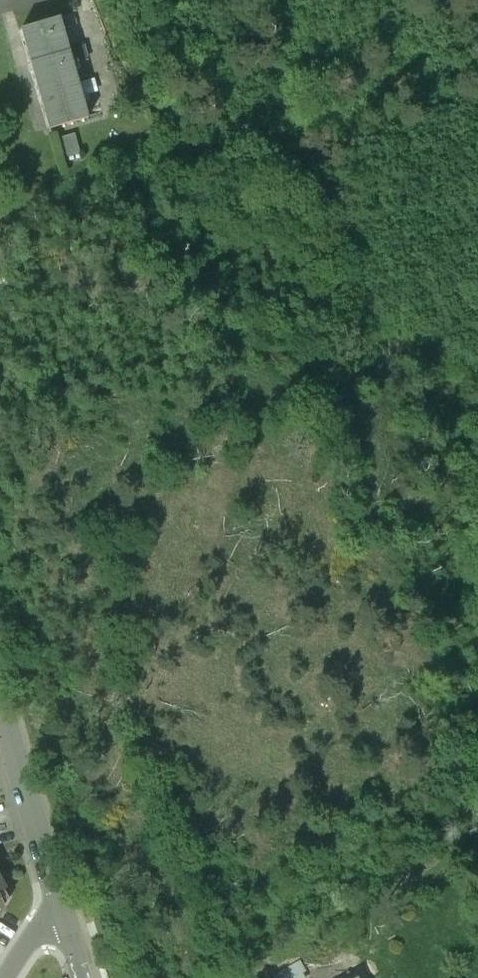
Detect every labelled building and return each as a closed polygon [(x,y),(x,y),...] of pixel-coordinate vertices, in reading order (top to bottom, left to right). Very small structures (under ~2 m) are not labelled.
[(22,30),(50,127),(88,117),(60,19),(22,30)] [(9,899),(3,890),(0,892),(0,912),(9,899)] [(93,922),(97,935),(106,933),(102,919),(93,922)]
